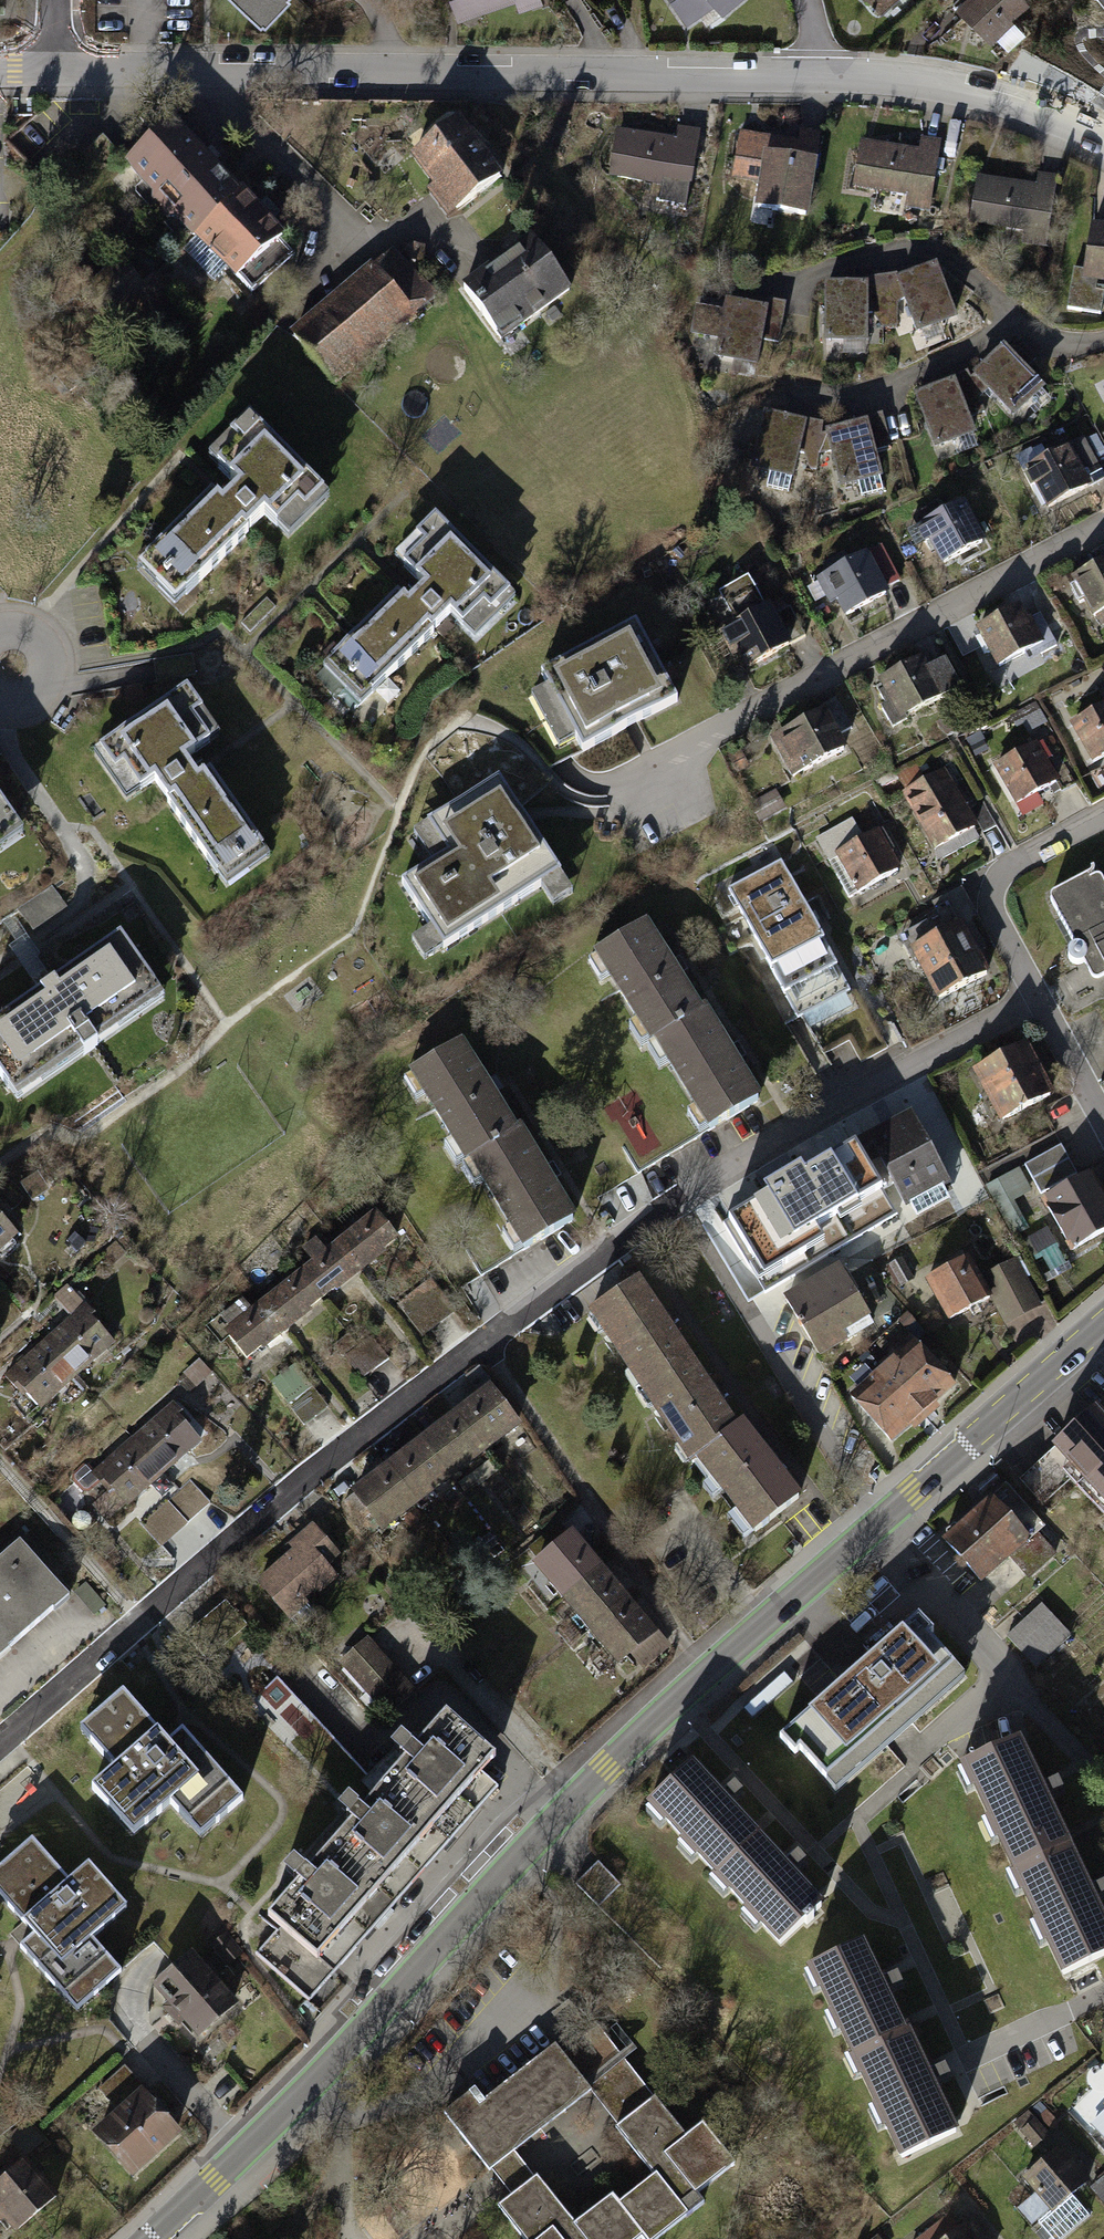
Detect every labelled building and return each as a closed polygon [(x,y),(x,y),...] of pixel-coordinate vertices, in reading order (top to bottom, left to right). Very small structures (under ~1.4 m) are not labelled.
[(258,25),(283,0),(233,0),(258,25)] [(462,21),(520,0),(454,0),(462,21)] [(686,20),(715,0),(672,0),(686,20)] [(867,9),(879,0),(860,0),(867,9)] [(961,17),(967,23),(993,49),(1040,3),(1037,0),(978,0),(961,17)] [(464,123),(414,159),(445,201),(456,218),(506,182),(464,123)] [(670,137),(622,129),(615,172),(672,181),(669,198),(691,201),(703,127),(684,124),(682,139),(670,137)] [(179,130),(136,171),(251,291),(294,250),(265,219),(208,159),(179,130)] [(906,148),(861,141),(854,184),(911,193),(908,209),(930,213),(942,138),(923,135),(921,151),(906,148)] [(768,139),(758,211),(810,218),(820,146),(804,144),(768,139)] [(1027,185),(981,179),(975,221),(1032,230),(1029,247),(1051,250),(1063,176),(1044,173),(1042,188),(1027,185)] [(1094,231),(1091,266),(1074,265),(1070,313),(1100,316),(1103,282),(1103,232),(1094,231)] [(497,268),(465,290),(500,342),(567,296),(532,244),(497,268)] [(400,251),(292,336),(331,385),(439,300),(400,251)] [(934,267),(906,280),(927,328),(967,311),(947,263),(934,267)] [(868,282),(836,282),(835,334),(879,335),(880,283),(868,282)] [(780,308),(737,303),(736,313),(707,309),(703,340),(731,344),(729,354),(773,360),(778,318),(780,308)] [(1011,350),(978,378),(1011,418),(1045,391),(1018,360),(1011,350)] [(958,383),(918,400),(938,448),(979,430),(964,395),(958,383)] [(816,420),(773,413),(765,464),(808,471),(813,434),(816,420)] [(882,418),(840,430),(855,480),(897,468),(886,430),(882,418)] [(333,499),(256,420),(215,459),(234,479),(210,502),(139,571),(179,612),(270,524),(288,542),(333,499)] [(1069,460),(1028,481),(1035,495),(1048,522),(1055,518),(1090,501),(1069,460)] [(965,514),(923,534),(929,544),(944,575),(985,554),(965,514)] [(514,600),(437,521),(396,560),(415,580),(391,601),(319,672),(359,713),(450,625),(468,644),(514,600)] [(875,556),(833,577),(841,590),(854,618),(895,597),(875,556)] [(1080,583),(1087,597),(1101,623),(1103,622),(1103,571),(1080,583)] [(1032,607),(984,632),(991,647),(1005,672),(1053,647),(1032,607)] [(775,609),(734,630),(741,642),(754,670),(796,650),(775,609)] [(636,627),(539,675),(575,746),(630,718),(671,698),(636,627)] [(945,655),(897,679),(903,690),(918,719),(966,695),(945,655)] [(183,688),(96,757),(131,801),(153,784),(235,888),(280,852),(215,770),(201,753),(222,737),(183,688)] [(822,721),(785,740),(806,779),(863,749),(842,709),(822,721)] [(1080,727),(1100,767),(1103,765),(1103,714),(1080,727)] [(1054,743),(1006,768),(1026,808),(1074,783),(1059,755),(1054,743)] [(950,852),(991,830),(981,812),(957,767),(916,789),(950,852)] [(544,836),(506,776),(422,829),(442,861),(403,885),(447,954),(570,876),(544,836)] [(15,832),(0,810),(0,842),(15,832)] [(868,890),(911,868),(905,856),(890,826),(847,848),(868,890)] [(781,860),(729,888),(798,1017),(850,990),(781,860)] [(1051,900),(1097,985),(1103,982),(1103,893),(1095,876),(1051,900)] [(52,891),(25,912),(37,928),(64,906),(52,891)] [(656,919),(596,960),(713,1132),(773,1092),(744,1049),(685,962),(656,919)] [(970,919),(913,948),(937,993),(993,963),(984,946),(970,919)] [(0,1022),(0,1082),(16,1105),(157,1008),(113,944),(42,993),(0,1022)] [(473,1040),(413,1080),(530,1252),(589,1212),(566,1178),(497,1075),(473,1040)] [(1040,1047),(983,1075),(1007,1124),(1064,1096),(1053,1073),(1040,1047)] [(912,1114),(854,1144),(882,1189),(893,1183),(906,1204),(950,1181),(912,1114)] [(770,1196),(724,1224),(766,1294),(897,1214),(882,1189),(854,1144),(802,1176),(799,1171),(767,1190),(770,1196)] [(992,1176),(1000,1204),(1033,1195),(1026,1167),(992,1176)] [(1042,1202),(1069,1253),(1103,1235),(1103,1190),(1095,1174),(1042,1202)] [(26,1238),(0,1209),(0,1260),(26,1238)] [(224,1338),(247,1368),(407,1248),(384,1218),(361,1235),(328,1260),(288,1290),(248,1320),(224,1338)] [(970,1261),(931,1283),(956,1326),(995,1304),(970,1261)] [(1045,1308),(1020,1263),(985,1282),(1010,1327),(1045,1308)] [(856,1270),(786,1307),(815,1360),(884,1323),(856,1270)] [(435,1278),(402,1305),(426,1335),(459,1308),(435,1278)] [(656,1282),(592,1325),(665,1439),(755,1547),(816,1501),(787,1463),(734,1403),(686,1326),(656,1282)] [(29,1358),(12,1373),(43,1409),(123,1341),(92,1305),(73,1320),(29,1358)] [(928,1347),(859,1405),(896,1449),(914,1434),(948,1405),(965,1391),(928,1347)] [(307,1421),(332,1403),(300,1361),(276,1380),(307,1421)] [(377,1487),(359,1500),(389,1540),(535,1431),(506,1392),(484,1408),(447,1435),(412,1461),(377,1487)] [(105,1460),(79,1483),(107,1518),(201,1441),(170,1405),(147,1425),(105,1460)] [(1103,1515),(1103,1422),(1057,1466),(1103,1515)] [(1007,1497),(954,1543),(986,1581),(1040,1535),(1007,1497)] [(321,1527),(266,1580),(292,1607),(347,1554),(321,1527)] [(579,1530),(531,1569),(620,1678),(668,1639),(652,1619),(626,1588),(603,1560),(579,1530)] [(41,1633),(76,1602),(25,1544),(0,1566),(0,1668),(41,1633)] [(1051,1609),(1013,1639),(1039,1672),(1077,1642),(1051,1609)] [(920,1649),(787,1769),(819,1805),(985,1656),(953,1620),(920,1649)] [(414,1690),(368,1638),(343,1660),(389,1712),(414,1690)] [(171,1743),(125,1690),(78,1731),(105,1761),(77,1785),(143,1860),(184,1824),(203,1845),(246,1807),(182,1734),(171,1743)] [(372,1747),(369,1749),(337,1705),(323,1716),(334,1732),(337,1730),(365,1767),(379,1756),(372,1747)] [(260,1954),(310,1998),(348,1954),(412,1884),(468,1821),(497,1788),(480,1772),(495,1756),(446,1712),(265,1916),(282,1930),(260,1954)] [(973,1779),(1066,1970),(1103,1952),(1103,1892),(1101,1886),(1060,1803),(1034,1749),(973,1779)] [(698,1770),(654,1811),(777,1943),(821,1903),(791,1871),(727,1802),(698,1770)] [(0,1862),(0,1897),(30,1928),(15,1942),(78,2010),(122,1969),(93,1937),(129,1903),(86,1857),(63,1879),(25,1838),(0,1862)] [(877,1949),(816,1977),(898,2151),(959,2123),(938,2078),(896,1989),(877,1949)] [(203,1958),(162,1994),(202,2041),(244,2005),(203,1958)] [(450,2120),(497,2174),(595,2092),(656,2163),(583,2224),(542,2177),(504,2209),(529,2238),(660,2238),(664,2236),(666,2238),(671,2238),(706,2209),(701,2203),(751,2161),(718,2121),(699,2137),(627,2052),(594,2080),(560,2039),(495,2094),(489,2087),(450,2120)] [(152,2089),(99,2136),(140,2181),(193,2134),(152,2089)] [(1019,2121),(1035,2142),(1061,2122),(1045,2101),(1019,2121)] [(1011,2176),(1044,2226),(1088,2198),(1055,2147),(1011,2176)] [(0,2187),(0,2217),(20,2238),(62,2199),(27,2161),(0,2187)] [(1092,2185),(1103,2199),(1103,2175),(1092,2185)] [(922,2238),(976,2238),(957,2213),(922,2238)]
